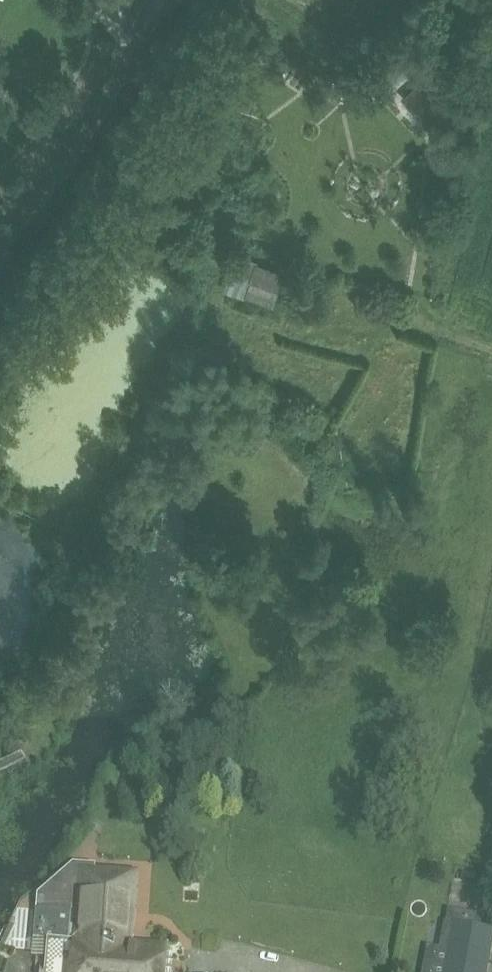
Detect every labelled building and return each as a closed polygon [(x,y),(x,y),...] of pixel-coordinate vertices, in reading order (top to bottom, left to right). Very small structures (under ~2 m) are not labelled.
[(238,251),(224,246),(219,259),(233,265),(238,251)] [(282,270),(258,261),(248,289),(272,298),(282,270)] [(73,869),(39,899),(39,912),(38,912),(35,937),(47,938),(46,946),(48,947),(45,971),(162,971),(164,955),(127,952),(129,924),(126,924),(127,915),(123,915),(125,888),(116,887),(116,883),(108,882),(107,886),(93,885),(94,871),(73,869)] [(476,917),(448,912),(446,926),(453,927),(453,926),(474,930),(476,917)] [(446,926),(437,971),(486,971),(491,942),(491,933),(474,930),(453,926),(453,927),(446,926)] [(26,940),(25,960),(37,960),(37,941),(26,940)]
